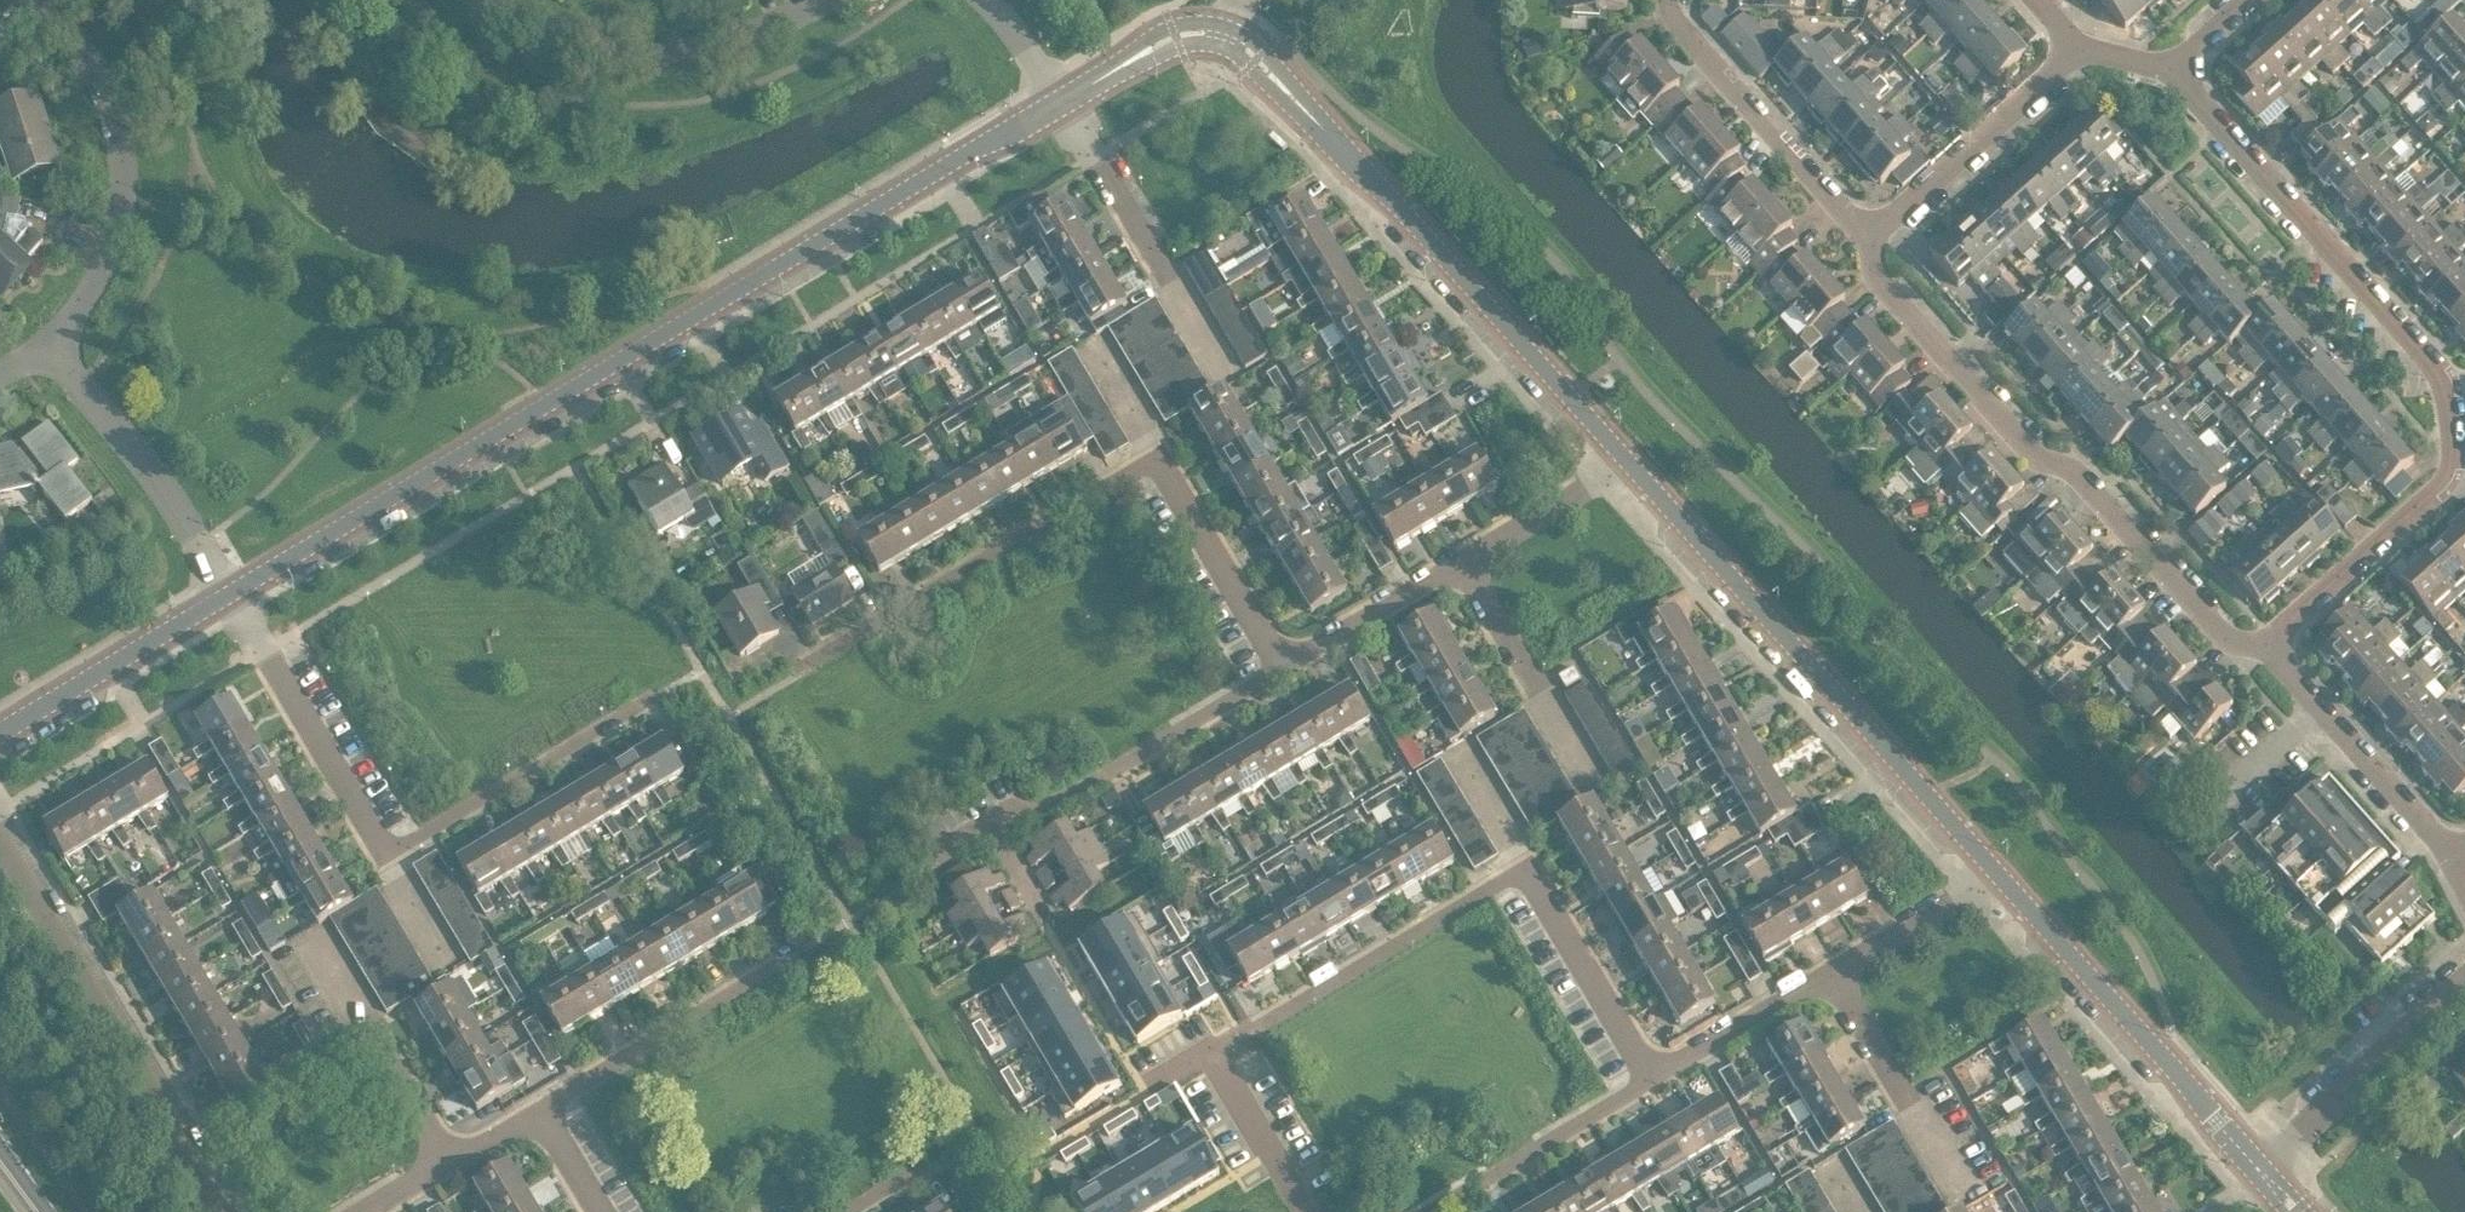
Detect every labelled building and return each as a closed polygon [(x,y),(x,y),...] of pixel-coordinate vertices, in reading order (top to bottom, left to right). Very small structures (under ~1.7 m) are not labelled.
[(1626,0),(1573,0),(1572,16),(1599,17),(1599,8),(1626,9),(1626,0)] [(1927,34),(1964,0),(1925,0),(1924,1),(1933,12),(1919,25),(1927,34)] [(1959,40),(1989,14),(1976,0),(1964,0),(1927,34),(1935,43),(1949,30),(1959,40)] [(2137,0),(2100,0),(2124,27),(2145,8),(2137,0)] [(2145,8),(2154,0),(2137,0),(2145,8)] [(2295,14),(2341,65),(2349,57),(2336,43),(2348,32),(2320,0),(2302,0),(2306,4),(2295,14)] [(2382,28),(2357,0),(2320,0),(2348,32),(2360,21),(2373,36),(2382,28)] [(2382,28),(2390,20),(2377,6),(2384,0),(2357,0),(2382,28)] [(1727,16),(1715,2),(1700,16),(1712,30),(1727,16)] [(1720,33),(1730,44),(1754,23),(1744,12),(1720,33)] [(1953,64),(1962,73),(2006,33),(1989,14),(1959,40),(1968,51),(1953,64)] [(2280,20),(2271,28),(2307,69),(2319,58),(2332,73),(2341,65),(2295,14),(2284,24),(2280,20)] [(2434,71),(2464,43),(2464,26),(2462,28),(2451,16),(2400,62),(2408,71),(2423,58),(2434,71)] [(1730,44),(1740,55),(1763,34),(1754,23),(1730,44)] [(1837,27),(1828,35),(1836,44),(1846,36),(1837,27)] [(2254,50),(2299,102),(2308,94),(2295,79),(2307,69),(2271,28),(2261,37),(2265,41),(2254,50)] [(1624,91),(1659,60),(1639,38),(1634,43),(1624,31),(1593,58),(1604,70),(1604,69),(1608,73),(1624,91)] [(2024,54),(2006,33),(1962,73),(1970,82),(1984,69),(1994,80),(2024,54)] [(1763,34),(1740,55),(1749,66),(1773,45),(1763,34)] [(1791,83),(1792,84),(1836,44),(1828,35),(1814,48),(1803,37),(1782,55),(1773,63),(1774,64),(1780,70),(1776,74),(1787,86),(1791,83)] [(1899,53),(1908,46),(1898,35),(1890,42),(1899,53)] [(1836,44),(1844,53),(1854,45),(1846,36),(1836,44)] [(2438,104),(2464,80),(2464,43),(2434,71),(2444,82),(2430,95),(2438,104)] [(1844,53),(1836,44),(1792,84),(1809,103),(1839,77),(1830,66),(1844,53)] [(1782,55),(1773,45),(1749,66),(1759,76),(1774,64),(1773,63),(1782,55)] [(2320,125),(2299,102),(2254,50),(2242,60),(2239,56),(2229,65),(2242,81),(2231,90),(2255,117),(2256,116),(2256,115),(2278,95),(2302,122),(2290,133),(2299,144),(2320,125)] [(1654,126),(1684,98),(1674,87),(1679,83),(1659,60),(1624,91),(1616,98),(1633,117),(1641,110),(1644,113),(1643,114),(1654,126)] [(2362,67),(2352,76),(2362,87),(2372,78),(2362,67)] [(1825,121),(1827,123),(1879,76),(1871,83),(1870,82),(1880,73),(1876,69),(1871,69),(1864,76),(1863,74),(1848,87),(1839,77),(1809,103),(1814,109),(1811,113),(1821,124),(1825,121)] [(1943,85),(1932,73),(1924,80),(1935,93),(1943,85)] [(1887,85),(1879,76),(1827,123),(1828,125),(1825,128),(1835,140),(1839,136),(1844,142),(1874,116),(1883,107),(1874,97),(1887,85)] [(2438,104),(2445,112),(2460,99),(2464,105),(2464,80),(2438,104)] [(1949,86),(1938,94),(1952,112),(1963,103),(1949,86)] [(0,106),(0,125),(18,179),(19,179),(18,175),(54,163),(55,167),(57,166),(32,92),(30,92),(32,96),(0,106)] [(1694,110),(1684,98),(1654,126),(1664,137),(1665,136),(1684,158),(1719,128),(1699,105),(1694,110)] [(2307,167),(2315,177),(2356,140),(2345,128),(2360,116),(2351,106),(2300,152),(2311,164),(2307,167)] [(1939,110),(1929,119),(1942,134),(1953,125),(1939,110)] [(1847,153),(1858,165),(1906,122),(1898,113),(1883,126),(1874,116),(1844,142),(1851,150),(1847,153)] [(2070,130),(2069,131),(2108,176),(2117,167),(2104,153),(2116,143),(2113,139),(2120,133),(2107,119),(2100,125),(2089,113),(2082,119),(2079,115),(2066,127),(2070,130)] [(1914,131),(1906,122),(1858,165),(1869,178),(1872,174),(1880,183),(1891,173),(1902,185),(1929,161),(1918,148),(1910,156),(1899,144),(1914,131)] [(1714,193),(1737,172),(1737,173),(1744,166),(1734,154),(1739,150),(1719,128),(1684,158),(1704,181),(1711,189),(1697,202),(1700,205),(1707,199),(1706,198),(1713,192),(1714,193)] [(2099,184),(2108,176),(2069,131),(2049,149),(2076,179),(2086,169),(2099,184)] [(2382,139),(2389,147),(2397,140),(2389,132),(2382,139)] [(2338,194),(2389,148),(2381,139),(2366,152),(2356,140),(2315,177),(2324,186),(2328,183),(2338,194)] [(2408,147),(2401,140),(2391,148),(2398,156),(2408,147)] [(2382,170),(2396,157),(2389,148),(2338,194),(2348,205),(2343,209),(2352,218),(2393,181),(2382,170)] [(2049,149),(2030,166),(2069,210),(2078,202),(2065,188),(2076,179),(2049,149)] [(2037,214),(2047,204),(2060,218),(2069,210),(2030,166),(2010,184),(2037,214)] [(1747,183),(1737,173),(1737,172),(1714,193),(1713,192),(1706,198),(1707,199),(1717,210),(1737,232),(1772,201),(1752,179),(1747,183)] [(2365,224),(2374,235),(2426,189),(2418,180),(2403,193),(2393,181),(2352,218),(2360,228),(2365,224)] [(2432,183),(2426,189),(2434,197),(2440,192),(2432,183)] [(1991,201),(1990,201),(2030,246),(2039,238),(2026,223),(2037,214),(2010,184),(2004,189),(2000,186),(1988,197),(1991,201)] [(2380,250),(2389,259),(2430,223),(2419,211),(2433,198),(2426,189),(2374,235),(2384,246),(2380,250)] [(1080,226),(1064,200),(1052,208),(1043,193),(1008,214),(1018,230),(1030,222),(1042,242),(1045,247),(1080,226)] [(1291,204),(1285,193),(1246,216),(1256,233),(1260,230),(1270,248),(1282,239),(1285,243),(1319,223),(1304,197),(1291,204)] [(3,292),(15,279),(17,281),(32,265),(26,259),(43,240),(29,228),(25,223),(26,218),(17,217),(20,198),(0,194),(0,289),(3,292)] [(2170,217),(2152,197),(2114,231),(2124,242),(2118,248),(2126,257),(2170,217)] [(2114,221),(2128,208),(2120,200),(2106,212),(2114,221)] [(1790,246),(1797,240),(1786,228),(1791,224),(1772,201),(1737,232),(1757,254),(1749,261),(1759,272),(1766,266),(1789,246),(1790,246)] [(2021,254),(2030,246),(1990,201),(1971,219),(2006,258),(2016,249),(2021,254)] [(2126,257),(2134,266),(2140,261),(2149,271),(2188,237),(2170,217),(2126,257)] [(1971,219),(1951,236),(1991,281),(2000,273),(1995,267),(2006,258),(1971,219)] [(2440,235),(2430,223),(2389,259),(2397,269),(2401,265),(2411,276),(2463,230),(2455,222),(2440,235)] [(1282,239),(1270,248),(1266,250),(1271,258),(1288,248),(1297,264),(1300,269),(1334,248),(1319,223),(1285,243),(1282,239)] [(1095,252),(1080,226),(1045,247),(1042,242),(1027,254),(1031,261),(1036,258),(1046,275),(1057,267),(1060,272),(1095,252)] [(972,235),(999,281),(1019,268),(1005,245),(993,242),(984,228),(972,235)] [(2426,300),(2464,265),(2464,262),(2456,252),(2464,244),(2464,233),(2463,230),(2411,276),(2421,287),(2417,291),(2426,300)] [(2015,309),(1991,281),(1951,236),(1950,237),(1947,233),(1934,245),(1938,248),(1931,255),(1957,285),(1969,274),(1982,289),(1995,304),(1984,314),(1995,327),(2015,309)] [(1219,239),(1216,234),(1205,240),(1211,250),(1217,247),(1219,239)] [(2188,237),(2149,271),(2148,272),(2158,282),(2152,287),(2161,296),(2205,256),(2209,253),(2198,241),(2194,244),(2188,237)] [(1800,257),(1790,246),(1789,246),(1766,266),(1759,272),(1769,284),(1770,283),(1790,306),(1824,275),(1804,253),(1800,257)] [(1312,290),(1315,294),(1350,274),(1334,248),(1300,269),(1297,264),(1281,276),(1286,283),(1303,273),(1312,290)] [(1204,297),(1226,284),(1205,250),(1183,263),(1204,297)] [(1273,258),(1282,273),(1295,265),(1286,250),(1273,258)] [(1057,267),(1046,275),(1042,279),(1046,287),(1063,277),(1073,293),(1076,298),(1110,277),(1095,252),(1060,272),(1057,267)] [(2183,292),(2192,303),(2223,276),(2205,256),(2161,296),(2169,305),(2183,292)] [(1232,261),(1225,265),(1232,276),(1241,271),(1236,262),(1232,261)] [(2448,317),(2464,302),(2464,265),(2426,300),(2434,310),(2438,306),(2448,317)] [(1006,319),(980,274),(953,290),(974,324),(969,327),(981,343),(988,339),(984,332),(1006,319)] [(1330,320),(1365,299),(1350,274),(1315,294),(1312,290),(1297,301),(1301,309),(1318,299),(1328,315),(1330,320)] [(1790,306),(1810,328),(1801,338),(1807,345),(1816,337),(1819,340),(1849,313),(1839,302),(1844,297),(1824,275),(1790,306)] [(2187,326),(2195,335),(2240,295),(2223,276),(2192,303),(2202,313),(2187,326)] [(1110,277),(1076,298),(1073,293),(1057,304),(1061,312),(1078,302),(1091,324),(1126,303),(1110,277)] [(1219,322),(1241,309),(1226,284),(1204,297),(1219,322)] [(953,290),(928,305),(949,340),(944,342),(955,358),(963,354),(953,337),(969,327),(974,324),(953,290)] [(2258,315),(2257,314),(2240,295),(2195,335),(2203,344),(2218,331),(2228,343),(2235,337),(2243,330),(2242,329),(2258,315)] [(1155,297),(1131,311),(1139,324),(1162,310),(1155,297)] [(1019,303),(1014,306),(1028,329),(1041,322),(1026,298),(1019,303)] [(1365,299),(1330,320),(1328,315),(1312,326),(1316,334),(1333,324),(1343,340),(1345,345),(1380,324),(1365,299)] [(2022,349),(2067,310),(2058,301),(2044,314),(2034,302),(2004,329),(2022,349)] [(2290,322),(2271,301),(2257,314),(2258,315),(2242,329),(2243,330),(2235,337),(2244,347),(2237,353),(2245,362),(2290,322)] [(2463,342),(2464,339),(2464,302),(2448,317),(2458,328),(2454,332),(2463,342)] [(928,305),(903,320),(923,355),(919,358),(930,373),(938,369),(928,352),(944,342),(949,340),(928,305)] [(1234,347),(1256,334),(1241,309),(1219,322),(1234,347)] [(1170,322),(1162,310),(1139,324),(1146,336),(1170,322)] [(2040,369),(2069,342),(2079,334),(2069,324),(2075,319),(2067,310),(2022,349),(2040,369)] [(1107,326),(1115,339),(1139,324),(1131,311),(1107,326)] [(1829,351),(1830,351),(1836,358),(1827,366),(1841,381),(1850,373),(1884,342),(1864,320),(1860,324),(1849,313),(1819,340),(1829,351)] [(877,336),(898,370),(893,373),(905,389),(912,384),(902,367),(919,358),(923,355),(903,320),(877,336)] [(1170,322),(1146,336),(1153,348),(1177,333),(1170,322)] [(2268,358),(2277,368),(2307,342),(2290,322),(2245,362),(2253,371),(2268,358)] [(1146,336),(1139,324),(1115,339),(1122,350),(1146,336)] [(1380,324),(1345,345),(1343,340),(1327,352),(1331,359),(1348,349),(1358,366),(1361,370),(1395,350),(1380,324)] [(1183,345),(1177,333),(1153,348),(1160,359),(1183,345)] [(1234,347),(1245,366),(1267,353),(1256,334),(1234,347)] [(2079,334),(2069,342),(2040,369),(2057,388),(2101,349),(2093,340),(2088,345),(2079,334)] [(877,336),(852,351),(872,385),(868,388),(879,404),(887,399),(877,382),(893,373),(898,370),(877,336)] [(1122,350),(1129,362),(1153,348),(1146,336),(1122,350)] [(1904,365),(1884,342),(1850,373),(1869,395),(1870,395),(1869,396),(1880,408),(1910,381),(1899,369),(1904,365)] [(2277,387),(2272,392),(2280,401),(2325,361),(2307,342),(2277,368),(2268,376),(2277,387)] [(1190,356),(1183,345),(1160,359),(1167,371),(1190,356)] [(1079,360),(1071,347),(1048,361),(1055,374),(1079,360)] [(1160,359),(1153,348),(1129,362),(1136,374),(1160,359)] [(2064,405),(2070,411),(2113,374),(2103,363),(2109,358),(2101,349),(2057,388),(2068,401),(2064,405)] [(1361,370),(1358,366),(1342,377),(1347,385),(1363,375),(1373,391),(1376,396),(1410,375),(1395,350),(1361,370)] [(868,388),(872,385),(852,351),(826,366),(847,400),(842,403),(854,419),(862,414),(852,398),(868,388)] [(1299,353),(1283,362),(1291,376),(1307,366),(1299,353)] [(1190,356),(1167,371),(1174,382),(1198,368),(1190,356)] [(1167,371),(1160,359),(1136,374),(1143,385),(1167,371)] [(1086,372),(1079,360),(1055,374),(1062,386),(1086,372)] [(2209,382),(2219,373),(2208,360),(2198,369),(2209,382)] [(2312,408),(2342,381),(2325,361),(2280,401),(2288,410),(2303,397),(2312,408)] [(826,413),(842,403),(847,400),(826,366),(801,381),(821,416),(817,418),(828,434),(836,429),(826,413)] [(1277,389),(1286,384),(1276,367),(1267,373),(1277,389)] [(1204,380),(1198,368),(1174,382),(1181,394),(1204,380)] [(1143,385),(1150,397),(1174,382),(1167,371),(1143,385)] [(1093,383),(1086,372),(1062,386),(1068,396),(1069,398),(1093,383)] [(1015,393),(1031,383),(1026,374),(1009,384),(1015,393)] [(2136,388),(2128,379),(2122,384),(2113,374),(2070,411),(2076,418),(2080,415),(2092,427),(2136,388)] [(1410,375),(1376,396),(1373,391),(1357,403),(1362,410),(1378,400),(1391,422),(1398,418),(1405,430),(1417,423),(1448,404),(1441,392),(1430,398),(1420,382),(1416,385),(1410,375)] [(1913,448),(1955,411),(1953,409),(1952,411),(1939,396),(1945,391),(1931,375),(1908,395),(1905,392),(1885,410),(1906,434),(1903,437),(1913,448)] [(2228,396),(2236,389),(2227,378),(2218,386),(2228,396)] [(1204,380),(1181,394),(1188,407),(1189,407),(1212,392),(1204,380)] [(821,416),(801,381),(775,397),(795,431),(792,433),(802,450),(811,445),(801,428),(817,418),(821,416)] [(2192,392),(2184,381),(2166,395),(2175,406),(2192,392)] [(2307,431),(2315,440),(2360,401),(2342,381),(2312,408),(2322,418),(2307,431)] [(1181,394),(1174,382),(1150,397),(1157,408),(1181,394)] [(1100,395),(1093,383),(1069,398),(1076,409),(1100,395)] [(998,403),(1015,393),(1009,384),(992,394),(998,403)] [(1287,406),(1296,401),(1286,384),(1277,389),(1287,406)] [(1223,386),(1212,392),(1189,407),(1204,433),(1239,412),(1223,386)] [(2125,435),(2124,434),(2139,420),(2151,409),(2142,399),(2144,397),(2136,388),(2092,427),(2110,448),(2125,435)] [(1181,394),(1157,408),(1165,421),(1188,407),(1181,394)] [(1107,407),(1100,395),(1076,409),(1083,421),(1107,407)] [(1081,444),(1093,437),(1090,433),(1083,421),(1076,409),(1069,398),(1068,396),(1030,419),(1057,464),(1083,449),(1081,444)] [(2124,434),(2125,435),(2141,454),(2142,454),(2186,414),(2195,406),(2187,397),(2172,410),(2162,399),(2153,407),(2151,409),(2139,420),(2124,434)] [(2338,436),(2347,447),(2377,420),(2360,401),(2315,440),(2323,449),(2338,436)] [(2278,403),(2266,414),(2273,422),(2285,411),(2278,403)] [(964,424),(981,414),(975,404),(958,414),(964,424)] [(1425,435),(1455,416),(1448,404),(1417,423),(1425,435)] [(1114,418),(1107,407),(1083,421),(1090,433),(1114,418)] [(788,466),(772,438),(759,446),(737,409),(694,435),(720,478),(751,459),(764,480),(788,466)] [(2239,437),(2248,430),(2230,410),(2222,418),(2239,437)] [(1969,430),(1956,415),(1957,414),(1955,411),(1913,448),(1915,450),(1903,461),(1924,484),(1938,472),(1941,476),(1986,436),(1975,424),(1969,430)] [(1254,438),(1239,412),(1204,433),(1219,458),(1254,438)] [(947,433),(964,424),(958,414),(942,424),(947,433)] [(2138,457),(2148,469),(2152,466),(2159,474),(2197,439),(2188,429),(2194,423),(2186,414),(2142,454),(2141,454),(2138,457)] [(1121,430),(1114,418),(1090,433),(1093,437),(1097,444),(1121,430)] [(1307,440),(1316,435),(1306,418),(1297,424),(1307,440)] [(1030,419),(1005,434),(1011,445),(1032,479),(1057,464),(1030,419)] [(2342,470),(2350,479),(2395,440),(2377,420),(2347,447),(2357,457),(2342,470)] [(21,442),(0,446),(0,493),(35,487),(36,488),(38,487),(65,520),(92,499),(65,466),(77,457),(48,421),(21,442)] [(1129,443),(1121,430),(1097,444),(1105,458),(1129,443)] [(2249,432),(2240,440),(2246,447),(2255,439),(2249,432)] [(2277,447),(2290,461),(2304,448),(2291,434),(2277,447)] [(913,454),(930,444),(924,435),(908,445),(913,454)] [(1317,457),(1326,451),(1316,435),(1307,440),(1317,457)] [(1375,455),(1391,445),(1386,436),(1369,446),(1375,455)] [(1996,448),(1986,436),(1941,476),(1945,481),(1948,479),(1959,491),(1955,494),(1966,506),(2007,469),(2005,467),(2003,468),(1990,454),(1996,448)] [(1254,438),(1219,458),(1235,483),(1269,463),(1254,438)] [(2159,474),(2176,493),(2221,453),(2213,444),(2203,453),(2194,443),(2198,440),(2197,439),(2159,474)] [(2395,440),(2350,479),(2358,488),(2373,475),(2383,487),(2413,460),(2395,440)] [(896,464),(913,454),(908,445),(891,454),(896,464)] [(1011,445),(986,460),(1006,494),(1032,479),(1011,445)] [(1358,465),(1375,455),(1369,446),(1353,456),(1358,465)] [(1476,450),(1450,466),(1471,500),(1497,484),(1476,450)] [(2195,514),(2225,487),(2214,475),(2229,462),(2221,453),(2176,493),(2195,514)] [(986,460),(960,475),(981,510),(1006,494),(986,460)] [(658,534),(685,518),(691,529),(716,515),(698,483),(682,493),(663,462),(628,483),(658,534)] [(2259,485),(2273,472),(2264,462),(2250,474),(2259,485)] [(1284,488),(1269,463),(1235,483),(1250,509),(1284,488)] [(862,484),(879,474),(873,465),(857,475),(862,484)] [(1450,466),(1425,481),(1445,515),(1471,500),(1450,466)] [(1337,491),(1347,485),(1337,469),(1327,474),(1337,491)] [(2007,469),(1966,506),(1967,507),(1957,516),(1968,529),(1971,526),(1980,537),(1995,524),(2003,532),(2007,528),(2017,519),(2014,516),(2038,495),(2026,482),(2020,488),(2007,473),(2009,472),(2007,469)] [(835,497),(828,487),(820,472),(804,481),(819,507),(835,497)] [(846,494),(862,484),(857,475),(840,485),(846,494)] [(960,475),(935,490),(955,525),(981,510),(960,475)] [(2240,502),(2252,490),(2243,480),(2231,492),(2240,502)] [(1425,481),(1399,496),(1420,531),(1445,515),(1425,481)] [(2323,504),(2335,493),(2327,484),(2315,494),(2323,504)] [(1347,508),(1356,502),(1347,485),(1337,491),(1347,508)] [(1299,514),(1284,488),(1250,509),(1265,534),(1299,514)] [(935,490),(909,505),(930,540),(955,525),(935,490)] [(2226,514),(2240,502),(2231,492),(2217,504),(2226,514)] [(2344,527),(2356,516),(2335,493),(2323,504),(2344,527)] [(2287,498),(2278,506),(2318,550),(2339,532),(2304,494),(2293,504),(2287,498)] [(2037,570),(2035,568),(2076,532),(2074,529),(2073,531),(2059,516),(2066,510),(2052,495),(2028,516),(2025,512),(2017,519),(2007,528),(2017,539),(2002,553),(2026,580),(2037,570)] [(1420,531),(1399,496),(1373,512),(1394,546),(1420,531)] [(909,505),(884,521),(905,555),(930,540),(909,505)] [(2298,567),(2318,550),(2278,506),(2269,514),(2282,528),(2272,537),(2298,567)] [(834,565),(846,558),(816,509),(801,518),(831,567),(834,565)] [(2216,534),(2226,525),(2211,509),(2201,517),(2216,534)] [(1314,539),(1299,514),(1265,534),(1280,560),(1314,539)] [(1362,539),(1374,532),(1367,519),(1354,527),(1362,539)] [(2458,520),(2448,529),(2452,533),(2441,543),(2464,570),(2464,528),(2458,520)] [(905,555),(884,521),(858,536),(879,571),(905,555)] [(2298,567),(2272,537),(2264,529),(2254,539),(2248,532),(2239,540),(2279,585),(2298,567)] [(1380,570),(1392,562),(1374,532),(1362,539),(1380,570)] [(2078,534),(2076,532),(2035,568),(2037,570),(2026,580),(2046,603),(2059,591),(2063,595),(2107,556),(2096,544),(2090,550),(2077,535),(2078,534)] [(1330,565),(1314,539),(1280,560),(1295,585),(1330,565)] [(2243,563),(2231,573),(2237,579),(2231,584),(2243,597),(2249,593),(2258,603),(2263,599),(2267,602),(2279,591),(2276,588),(2279,585),(2239,540),(2230,549),(2243,563)] [(2441,543),(2429,553),(2426,549),(2416,557),(2453,598),(2464,587),(2464,570),(2441,543)] [(778,632),(763,607),(779,597),(753,555),(737,564),(753,590),(716,613),(740,654),(778,632)] [(2124,588),(2111,574),(2117,568),(2107,556),(2063,595),(2067,599),(2056,609),(2066,619),(2063,622),(2075,635),(2079,632),(2080,632),(2128,589),(2126,587),(2124,588)] [(2445,631),(2454,623),(2441,608),(2453,598),(2416,557),(2407,566),(2410,570),(2399,580),(2445,631)] [(811,623),(833,610),(832,608),(840,603),(841,605),(853,597),(834,565),(831,567),(792,591),(811,623)] [(1345,591),(1330,565),(1295,585),(1311,611),(1345,591)] [(2129,591),(2128,589),(2080,632),(2082,635),(2081,635),(2089,644),(2099,636),(2111,649),(2131,631),(2135,635),(2158,614),(2147,602),(2141,607),(2128,593),(2129,591)] [(2370,631),(2348,606),(2321,630),(2332,643),(2318,655),(2327,665),(2331,662),(2341,673),(2392,627),(2385,618),(2370,631)] [(1688,634),(1692,632),(1683,616),(1679,619),(1672,608),(1639,628),(1632,617),(1615,628),(1625,644),(1633,639),(1643,656),(1651,651),(1654,655),(1688,634)] [(1414,658),(1448,637),(1433,611),(1398,632),(1411,653),(1414,658)] [(2176,646),(2163,631),(2169,626),(2158,614),(2135,635),(2138,639),(2109,665),(2119,676),(2116,678),(2129,692),(2138,684),(2179,647),(2177,645),(2176,646)] [(2351,684),(2347,688),(2356,697),(2396,661),(2386,649),(2400,636),(2392,627),(2341,673),(2351,684)] [(1688,634),(1654,655),(1651,651),(1643,656),(1635,662),(1640,670),(1656,660),(1666,676),(1669,680),(1703,660),(1688,634)] [(1429,683),(1463,663),(1448,637),(1414,658),(1411,653),(1395,665),(1400,672),(1417,663),(1426,679),(1429,683)] [(2193,665),(2180,650),(2181,649),(2179,647),(2138,684),(2148,695),(2152,692),(2164,705),(2183,689),(2186,693),(2210,672),(2199,660),(2193,665)] [(1368,692),(1380,684),(1362,653),(1349,661),(1368,692)] [(1723,682),(1713,667),(1709,670),(1703,660),(1669,680),(1666,676),(1650,687),(1655,695),(1672,685),(1681,701),(1684,706),(1719,685),(1718,685),(1723,682)] [(2364,706),(2368,703),(2378,714),(2429,668),(2422,660),(2407,672),(2396,661),(2356,697),(2364,706)] [(1444,709),(1479,688),(1463,663),(1429,683),(1426,679),(1410,690),(1415,698),(1432,688),(1441,704),(1444,709)] [(1572,667),(1558,675),(1565,687),(1579,680),(1572,667)] [(2388,725),(2384,729),(2392,738),(2433,702),(2423,690),(2437,677),(2429,668),(2378,714),(2388,725)] [(2220,684),(2210,672),(2186,693),(2190,697),(2171,713),(2183,726),(2179,730),(2190,742),(2230,707),(2214,689),(2220,684)] [(1571,706),(1594,693),(1586,681),(1564,694),(1571,706)] [(224,684),(189,705),(196,716),(230,695),(224,684)] [(1719,685),(1684,706),(1681,701),(1666,713),(1670,720),(1687,710),(1697,727),(1699,731),(1734,711),(1719,685)] [(1343,736),(1338,739),(1349,755),(1357,750),(1347,733),(1369,720),(1348,686),(1322,701),(1343,736)] [(1449,741),(1494,714),(1479,688),(1444,709),(1441,704),(1425,716),(1430,723),(1436,720),(1449,741)] [(1579,719),(1601,705),(1594,693),(1571,706),(1579,719)] [(211,744),(246,723),(230,697),(196,718),(209,739),(211,744)] [(1317,751),(1313,754),(1324,770),(1332,765),(1322,748),(1338,739),(1343,736),(1322,701),(1297,717),(1317,751)] [(2444,714),(2433,702),(2392,738),(2401,748),(2405,744),(2415,755),(2464,710),(2464,708),(2458,701),(2444,714)] [(1586,731),(1608,718),(1601,705),(1579,719),(1586,731)] [(1531,721),(1523,709),(1500,723),(1507,736),(1531,721)] [(2464,747),(2464,737),(2459,731),(2464,726),(2464,710),(2415,755),(2425,766),(2421,770),(2429,779),(2464,747)] [(1734,711),(1699,731),(1697,727),(1681,738),(1685,746),(1702,736),(1712,752),(1714,757),(1749,736),(1734,711)] [(1292,766),(1287,769),(1298,785),(1306,780),(1296,764),(1313,754),(1317,751),(1297,717),(1271,732),(1292,766)] [(169,718),(158,729),(166,737),(177,726),(169,718)] [(1594,743),(1616,730),(1608,718),(1586,731),(1594,743)] [(1531,721),(1507,736),(1514,747),(1538,733),(1531,721)] [(261,749),(246,723),(211,744),(209,739),(193,751),(197,759),(214,749),(224,765),(226,769),(261,749)] [(1476,737),(1483,750),(1507,736),(1500,723),(1476,737)] [(1616,730),(1594,743),(1601,756),(1623,743),(1616,730)] [(1292,766),(1271,732),(1246,747),(1266,781),(1262,784),(1273,800),(1281,795),(1271,779),(1287,769),(1292,766)] [(1538,733),(1514,747),(1521,759),(1545,745),(1538,733)] [(1490,762),(1514,747),(1507,736),(1483,750),(1490,762)] [(1764,761),(1749,736),(1714,757),(1712,752),(1696,763),(1701,771),(1717,761),(1727,777),(1730,782),(1764,761)] [(663,737),(636,753),(657,788),(653,790),(664,806),(671,801),(662,785),(683,772),(663,737)] [(167,777),(179,769),(161,738),(148,746),(167,777)] [(1231,756),(1220,762),(1241,797),(1237,799),(1248,815),(1256,810),(1246,794),(1262,784),(1266,781),(1246,747),(1243,742),(1228,751),(1231,756)] [(1623,743),(1601,756),(1609,768),(1631,756),(1623,743)] [(1545,745),(1521,759),(1528,771),(1552,756),(1545,745)] [(1490,762),(1497,773),(1521,759),(1514,747),(1490,762)] [(2452,797),(2464,785),(2464,747),(2429,779),(2438,789),(2442,785),(2452,797)] [(189,749),(181,755),(187,763),(194,758),(189,749)] [(229,774),(239,790),(241,795),(276,774),(261,749),(226,769),(224,765),(208,776),(212,784),(229,774)] [(653,790),(657,788),(636,753),(611,768),(631,803),(627,805),(638,821),(646,817),(636,800),(653,790)] [(1552,756),(1528,771),(1535,782),(1559,768),(1552,756)] [(1609,768),(1617,782),(1638,769),(1631,756),(1609,768)] [(1424,786),(1448,771),(1440,758),(1416,773),(1424,786)] [(1497,773),(1505,785),(1528,771),(1521,759),(1497,773)] [(1730,782),(1727,777),(1711,789),(1716,796),(1732,787),(1742,803),(1745,807),(1779,787),(1764,761),(1730,782)] [(142,812),(137,815),(149,831),(156,826),(147,809),(168,796),(148,762),(121,778),(142,812)] [(1216,812),(1211,814),(1222,830),(1230,826),(1220,809),(1237,799),(1241,797),(1220,762),(1195,777),(1216,812)] [(602,820),(613,836),(621,832),(611,815),(627,805),(631,803),(611,768),(585,783),(606,818),(602,820)] [(1559,768),(1535,782),(1542,794),(1566,779),(1559,768)] [(1455,783),(1448,771),(1424,786),(1431,797),(1455,783)] [(1505,785),(1511,797),(1535,782),(1528,771),(1505,785)] [(291,799),(276,774),(241,795),(239,790),(223,802),(228,809),(244,799),(254,816),(257,820),(291,799)] [(1216,812),(1195,777),(1170,792),(1190,827),(1186,829),(1197,845),(1205,841),(1195,824),(1211,814),(1216,812)] [(2328,777),(2324,780),(2308,794),(2296,780),(2241,829),(2334,932),(2344,923),(2380,964),(2434,916),(2389,866),(2399,856),(2328,777)] [(142,812),(121,778),(96,793),(117,827),(112,830),(123,846),(131,841),(121,825),(137,815),(142,812)] [(2163,786),(2155,778),(2147,785),(2155,793),(2163,786)] [(1542,794),(1549,806),(1573,791),(1566,779),(1542,794)] [(1646,801),(1655,796),(1645,779),(1636,784),(1646,801)] [(1511,797),(1519,808),(1542,794),(1535,782),(1511,797)] [(560,799),(581,833),(576,836),(588,851),(595,847),(585,830),(602,820),(606,818),(585,783),(560,799)] [(1462,795),(1455,783),(1431,797),(1438,809),(1462,795)] [(1383,804),(1400,794),(1394,785),(1378,795),(1383,804)] [(1780,822),(1787,834),(1817,816),(1810,803),(1795,812),(1779,787),(1745,807),(1742,803),(1726,814),(1731,822),(1748,812),(1761,834),(1767,830),(1780,822)] [(1573,791),(1549,806),(1557,819),(1557,818),(1581,804),(1573,791)] [(1190,827),(1170,792),(1144,808),(1164,842),(1160,845),(1170,861),(1179,856),(1169,839),(1186,829),(1190,827)] [(117,827),(96,793),(71,808),(91,843),(87,845),(98,861),(106,856),(96,840),(112,830),(117,827)] [(1519,808),(1526,820),(1549,806),(1542,794),(1519,808)] [(1367,814),(1383,804),(1378,795),(1361,805),(1367,814)] [(1469,806),(1462,795),(1438,809),(1445,821),(1469,806)] [(1656,818),(1665,812),(1655,796),(1646,801),(1656,818)] [(1592,797),(1581,804),(1557,818),(1573,844),(1608,824),(1592,797)] [(306,825),(291,799),(257,820),(254,816),(238,827),(243,835),(259,825),(269,841),(272,845),(306,825)] [(560,845),(576,836),(581,833),(560,799),(535,814),(555,848),(551,851),(562,867),(570,862),(560,845)] [(1476,818),(1469,806),(1445,821),(1452,832),(1476,818)] [(1557,819),(1549,806),(1526,820),(1533,833),(1557,819)] [(91,843),(71,808),(44,824),(65,858),(87,845),(91,843)] [(535,860),(551,851),(555,848),(535,814),(509,829),(530,863),(526,866),(537,882),(544,877),(535,860)] [(1333,835),(1349,825),(1344,815),(1327,825),(1333,835)] [(1794,846),(1825,828),(1817,816),(1787,834),(1794,846)] [(1483,830),(1476,818),(1452,832),(1459,844),(1483,830)] [(1031,865),(1054,852),(1054,851),(1075,838),(1065,822),(1030,843),(1035,851),(1026,857),(1031,865)] [(1775,842),(1787,834),(1780,822),(1767,830),(1775,842)] [(1573,844),(1588,870),(1623,849),(1608,824),(1573,844)] [(321,850),(306,825),(272,845),(269,841),(253,852),(258,860),(275,850),(284,866),(287,871),(321,850)] [(1316,845),(1333,835),(1327,825),(1310,835),(1316,845)] [(1431,825),(1405,841),(1426,875),(1452,860),(1431,825)] [(509,876),(526,866),(530,863),(509,829),(484,844),(504,879),(500,881),(511,897),(519,892),(509,876)] [(1063,867),(1099,846),(1089,829),(1075,838),(1054,851),(1054,852),(1063,867)] [(1490,841),(1483,830),(1459,844),(1466,856),(1490,841)] [(1676,852),(1685,846),(1676,830),(1666,835),(1676,852)] [(694,850),(711,840),(705,831),(689,841),(694,850)] [(678,860),(694,850),(689,841),(672,851),(678,860)] [(1405,841),(1380,856),(1401,891),(1426,875),(1405,841)] [(1498,854),(1490,841),(1466,856),(1474,868),(1498,854)] [(504,879),(484,844),(457,860),(478,894),(475,896),(485,913),(494,907),(484,891),(500,881),(504,879)] [(1094,870),(1095,871),(1108,863),(1099,846),(1063,867),(1072,882),(1073,883),(1094,870)] [(1282,865),(1299,855),(1293,846),(1276,856),(1282,865)] [(1686,869),(1695,863),(1685,846),(1676,852),(1686,869)] [(1744,867),(1761,857),(1755,848),(1739,858),(1744,867)] [(1588,870),(1603,895),(1638,874),(1623,849),(1588,870)] [(337,876),(321,850),(287,871),(284,866),(268,878),(273,885),(277,883),(287,900),(299,892),(302,896),(337,876)] [(412,865),(420,878),(444,864),(436,851),(412,865)] [(1265,875),(1282,865),(1276,856),(1260,866),(1265,875)] [(1380,856),(1355,871),(1375,906),(1401,891),(1380,856)] [(1727,877),(1744,867),(1739,858),(1722,867),(1727,877)] [(643,881),(660,871),(655,861),(638,871),(643,881)] [(1845,861),(1819,877),(1840,912),(1866,896),(1845,861)] [(983,893),(983,894),(1006,881),(1001,872),(992,877),(987,869),(975,876),(966,862),(943,876),(961,906),(962,906),(983,893)] [(1329,887),(1350,921),(1375,906),(1355,871),(1354,872),(1349,863),(1337,870),(1342,879),(1329,887)] [(444,864),(420,878),(427,890),(451,875),(444,864)] [(740,867),(714,882),(720,892),(740,927),(766,911),(764,908),(777,900),(756,865),(743,873),(740,867)] [(1040,880),(1050,875),(1045,867),(1035,872),(1040,880)] [(212,891),(221,885),(211,869),(202,874),(212,891)] [(1073,883),(1072,882),(1050,896),(1055,904),(1064,899),(1069,908),(1104,887),(1095,871),(1094,870),(1073,883)] [(627,890),(643,881),(638,871),(621,881),(627,890)] [(1603,895),(1618,920),(1653,900),(1638,874),(1603,895)] [(427,890),(434,901),(458,887),(451,875),(427,890)] [(1046,889),(1055,883),(1050,875),(1040,880),(1046,889)] [(352,902),(352,901),(337,876),(302,896),(299,892),(287,900),(283,903),(288,911),(305,901),(318,923),(329,916),(352,902)] [(1231,895),(1248,885),(1242,876),(1225,886),(1231,895)] [(571,894),(582,888),(576,877),(564,884),(571,894)] [(1794,892),(1814,927),(1840,912),(1819,877),(1794,892)] [(95,908),(126,890),(119,878),(88,896),(95,908)] [(1706,903),(1716,897),(1706,880),(1697,886),(1706,903)] [(222,907),(231,902),(221,885),(212,891),(222,907)] [(1215,905),(1231,895),(1225,886),(1209,896),(1215,905)] [(361,914),(384,900),(376,887),(373,889),(353,900),(361,914)] [(441,913),(465,899),(458,887),(434,901),(441,913)] [(1006,901),(1015,896),(1010,887),(1001,893),(1006,901)] [(1304,902),(1324,936),(1350,921),(1329,887),(1304,902)] [(103,920),(118,911),(133,937),(168,917),(152,890),(133,902),(126,890),(95,908),(103,920)] [(593,911),(609,901),(604,892),(587,902),(593,911)] [(720,892),(694,908),(715,942),(740,927),(720,892)] [(1794,892),(1768,907),(1789,942),(1814,927),(1794,892)] [(948,914),(958,930),(992,909),(983,894),(983,893),(962,906),(961,906),(948,914)] [(1653,900),(1618,920),(1634,946),(1668,925),(1678,920),(1663,894),(1653,900)] [(249,899),(241,904),(257,928),(271,920),(256,896),(249,900),(249,899)] [(1011,910),(1020,904),(1015,896),(1006,901),(1011,910)] [(1716,919),(1726,914),(1716,897),(1706,903),(1716,919)] [(441,913),(448,925),(472,910),(465,899),(441,913)] [(352,902),(329,916),(336,929),(361,914),(353,900),(352,901),(352,902)] [(391,911),(384,900),(361,914),(368,925),(391,911)] [(576,921),(593,911),(587,902),(571,912),(576,921)] [(1304,902),(1278,917),(1299,951),(1302,956),(1317,947),(1314,942),(1324,936),(1304,902)] [(1170,924),(1178,919),(1171,906),(1162,911),(1170,924)] [(1774,951),(1789,942),(1768,907),(1742,923),(1765,962),(1777,955),(1774,951)] [(694,908),(669,923),(689,957),(715,942),(694,908)] [(992,909),(958,930),(968,947),(981,938),(1002,925),(1001,925),(992,909)] [(472,910),(448,925),(455,936),(479,922),(472,910)] [(398,923),(391,911),(368,925),(375,937),(398,923)] [(981,938),(991,954),(1025,933),(1020,925),(1029,920),(1024,911),(1001,925),(1002,925),(981,938)] [(368,925),(361,914),(336,929),(343,940),(368,925)] [(149,963),(183,942),(168,917),(133,937),(149,963)] [(1278,917),(1253,932),(1274,967),(1299,951),(1278,917)] [(242,941),(252,936),(242,919),(232,925),(242,941)] [(1170,924),(1180,941),(1188,936),(1178,919),(1170,924)] [(262,926),(269,946),(286,941),(279,920),(262,926)] [(1123,920),(1080,946),(1095,970),(1138,945),(1123,920)] [(455,936),(462,948),(486,934),(479,922),(455,936)] [(542,941),(559,931),(553,922),(536,932),(542,941)] [(375,937),(382,949),(405,934),(398,923),(375,937)] [(669,923),(643,938),(664,973),(689,957),(669,923)] [(375,937),(368,925),(343,940),(350,952),(375,937)] [(1634,946),(1649,971),(1683,951),(1668,925),(1634,946)] [(1731,951),(1743,943),(1736,931),(1723,938),(1731,951)] [(525,951),(542,941),(536,932),(520,942),(525,951)] [(1274,967),(1253,932),(1227,948),(1248,982),(1274,967)] [(412,946),(405,934),(382,949),(389,960),(412,946)] [(462,948),(469,960),(470,961),(494,947),(486,934),(462,948)] [(252,958),(262,953),(252,936),(242,941),(252,958)] [(357,963),(382,949),(375,937),(350,952),(357,963)] [(643,938),(618,953),(639,988),(664,973),(643,938)] [(149,963),(164,988),(198,967),(183,942),(149,963)] [(1749,981),(1762,974),(1743,943),(1731,951),(1749,981)] [(1138,945),(1095,970),(1109,994),(1152,968),(1138,945)] [(412,946),(389,960),(396,972),(419,958),(412,946)] [(357,963),(364,975),(389,960),(382,949),(357,963)] [(1664,996),(1698,976),(1683,951),(1649,971),(1664,996)] [(618,953),(593,968),(613,1003),(639,988),(618,953)] [(1190,953),(1188,954),(1181,959),(1192,975),(1200,970),(1190,953)] [(426,969),(419,958),(396,972),(402,984),(426,969)] [(371,987),(396,972),(389,960),(364,975),(371,987)] [(505,987),(515,981),(505,965),(495,970),(505,987)] [(1046,966),(1003,991),(1018,1016),(1061,990),(1046,966)] [(179,1013),(213,993),(198,967),(164,988),(179,1013)] [(588,1018),(613,1003),(593,968),(567,984),(588,1018)] [(1152,968),(1109,994),(1123,1018),(1166,992),(1152,968)] [(402,984),(410,997),(434,982),(434,981),(426,969),(402,984)] [(273,992),(282,987),(272,970),(263,975),(273,992)] [(1207,983),(1200,970),(1192,975),(1199,988),(1204,985),(1207,983)] [(379,998),(402,984),(396,972),(371,987),(379,998)] [(466,1011),(476,1004),(469,992),(458,998),(445,976),(434,982),(411,996),(416,1004),(415,1005),(431,1031),(466,1011)] [(563,976),(552,983),(556,990),(541,999),(562,1034),(588,1018),(567,984),(563,976)] [(1698,976),(1664,996),(1680,1023),(1714,1002),(1698,976)] [(515,1004),(525,998),(515,981),(505,987),(515,1004)] [(402,984),(379,998),(386,1011),(391,1009),(410,997),(402,984)] [(283,1009),(292,1003),(282,987),(273,992),(283,1009)] [(1061,990),(1018,1016),(1032,1040),(1075,1014),(1061,990)] [(1166,992),(1123,1018),(1138,1043),(1181,1017),(1166,992)] [(194,1039),(229,1018),(213,993),(179,1013),(194,1039)] [(446,1057),(481,1036),(466,1011),(431,1031),(446,1057)] [(1075,1014),(1032,1040),(1046,1064),(1090,1038),(1075,1014)] [(530,1035),(542,1028),(535,1015),(522,1023),(530,1035)] [(209,1064),(244,1044),(229,1018),(194,1039),(209,1064)] [(2010,1045),(2020,1061),(2023,1066),(2057,1046),(2042,1019),(2007,1040),(2005,1036),(1988,1046),(1993,1055),(2010,1045)] [(972,1025),(979,1038),(987,1033),(980,1020),(972,1025)] [(303,1043),(312,1037),(302,1021),(293,1026),(303,1043)] [(1802,1023),(1767,1043),(1780,1065),(1783,1069),(1817,1049),(1816,1046),(1820,1044),(1810,1028),(1806,1030),(1802,1023)] [(548,1066),(561,1058),(542,1028),(530,1035),(548,1066)] [(995,1045),(987,1033),(979,1038),(987,1050),(995,1045)] [(501,1041),(488,1048),(481,1036),(446,1057),(447,1058),(442,1060),(451,1074),(455,1071),(461,1082),(496,1061),(508,1054),(501,1041)] [(313,1059),(322,1054),(312,1037),(303,1043),(313,1059)] [(1090,1038),(1046,1064),(1060,1087),(1104,1061),(1090,1038)] [(225,1090),(259,1069),(244,1044),(209,1064),(225,1090)] [(2057,1046),(2023,1066),(2020,1061),(2004,1073),(2009,1081),(2026,1071),(2035,1087),(2038,1091),(2072,1071),(2057,1046)] [(1817,1049),(1783,1069),(1780,1065),(1764,1076),(1769,1084),(1786,1074),(1795,1090),(1798,1095),(1832,1074),(1817,1049)] [(477,1108),(512,1088),(496,1061),(461,1082),(477,1108)] [(1104,1061),(1060,1087),(1075,1112),(1119,1086),(1104,1061)] [(2453,1075),(2464,1089),(2464,1064),(2453,1075)] [(1737,1104),(1749,1096),(1731,1065),(1718,1073),(1737,1104)] [(1000,1072),(1007,1085),(1016,1080),(1008,1067),(1000,1072)] [(240,1116),(275,1095),(259,1069),(225,1090),(240,1116)] [(2088,1096),(2072,1071),(2038,1091),(2035,1087),(2019,1098),(2024,1106),(2041,1096),(2050,1112),(2053,1117),(2088,1096)] [(1848,1100),(1832,1074),(1798,1095),(1795,1090),(1779,1102),(1784,1109),(1801,1099),(1810,1116),(1813,1120),(1848,1100)] [(1015,1098),(1023,1093),(1016,1080),(1007,1085),(1015,1098)] [(1156,1095),(1143,1102),(1148,1111),(1161,1103),(1156,1095)] [(2103,1122),(2088,1096),(2053,1117),(2050,1112),(2035,1124),(2039,1132),(2056,1122),(2066,1138),(2068,1142),(2103,1122)] [(1718,1166),(1726,1161),(1716,1145),(1738,1132),(1717,1097),(1691,1113),(1712,1147),(1707,1150),(1718,1166)] [(1863,1126),(1848,1100),(1813,1120),(1810,1116),(1795,1127),(1799,1135),(1805,1131),(1818,1152),(1863,1126)] [(1120,1117),(1125,1125),(1137,1118),(1132,1109),(1120,1117)] [(1751,1128),(1765,1120),(1761,1112),(1747,1120),(1751,1128)] [(1691,1113),(1666,1128),(1686,1163),(1682,1165),(1685,1170),(1693,1181),(1701,1177),(1691,1160),(1707,1150),(1712,1147),(1691,1113)] [(1125,1125),(1120,1117),(1103,1127),(1108,1135),(1125,1125)] [(1876,1147),(1900,1133),(1892,1120),(1868,1134),(1876,1147)] [(2118,1147),(2103,1122),(2068,1142),(2066,1138),(2050,1149),(2054,1157),(2071,1147),(2081,1163),(2083,1168),(2118,1147)] [(1198,1124),(1167,1143),(1193,1186),(1217,1172),(1202,1146),(1209,1142),(1198,1124)] [(1666,1128),(1640,1143),(1661,1178),(1656,1180),(1667,1196),(1678,1190),(1675,1186),(1679,1184),(1675,1176),(1685,1170),(1682,1165),(1686,1163),(1666,1128)] [(1051,1129),(1038,1136),(1043,1145),(1056,1137),(1051,1129)] [(1883,1159),(1907,1144),(1900,1133),(1876,1147),(1883,1159)] [(1844,1148),(1852,1161),(1876,1147),(1868,1134),(1844,1148)] [(1072,1145),(1077,1153),(1090,1146),(1085,1137),(1072,1145)] [(1167,1143),(1143,1157),(1169,1201),(1193,1186),(1167,1143)] [(1661,1178),(1640,1143),(1615,1158),(1635,1193),(1631,1196),(1642,1211),(1650,1207),(1640,1190),(1656,1180),(1661,1178)] [(1890,1170),(1914,1156),(1907,1144),(1883,1159),(1890,1170)] [(1065,1161),(1077,1153),(1072,1145),(1060,1152),(1065,1161)] [(1852,1161),(1859,1173),(1883,1159),(1876,1147),(1852,1161)] [(2083,1198),(2096,1189),(2099,1193),(2133,1173),(2118,1147),(2083,1168),(2081,1163),(2065,1174),(2070,1182),(2073,1180),(2083,1198)] [(1836,1155),(1812,1167),(1818,1177),(1842,1165),(1836,1155)] [(1897,1182),(1921,1167),(1914,1156),(1890,1170),(1897,1182)] [(1119,1171),(1144,1211),(1150,1211),(1169,1201),(1143,1157),(1119,1171)] [(1606,1211),(1619,1211),(1615,1205),(1631,1196),(1635,1193),(1615,1158),(1589,1174),(1610,1208),(1606,1211)] [(1883,1159),(1859,1173),(1866,1185),(1890,1170),(1883,1159)] [(474,1183),(487,1205),(489,1209),(524,1188),(508,1162),(474,1183)] [(1904,1194),(1928,1179),(1921,1167),(1897,1182),(1904,1194)] [(1793,1197),(1817,1183),(1809,1169),(1785,1184),(1793,1197)] [(1606,1211),(1610,1208),(1589,1174),(1587,1170),(1571,1179),(1574,1183),(1564,1189),(1578,1211),(1604,1211),(1606,1211)] [(1890,1170),(1866,1185),(1873,1196),(1897,1182),(1890,1170)] [(1096,1186),(1111,1211),(1144,1211),(1119,1171),(1096,1186)] [(2133,1173),(2099,1193),(2096,1189),(2083,1198),(2080,1200),(2085,1208),(2085,1207),(2088,1211),(2125,1211),(2148,1198),(2133,1173)] [(1911,1205),(1935,1191),(1928,1179),(1904,1194),(1911,1205)] [(1897,1182),(1873,1196),(1880,1208),(1904,1194),(1897,1182)] [(1800,1208),(1824,1194),(1817,1183),(1793,1197),(1800,1208)] [(1739,1184),(1714,1199),(1721,1211),(1747,1196),(1739,1184)] [(1071,1200),(1078,1211),(1111,1211),(1096,1186),(1071,1200)] [(524,1188),(489,1209),(487,1205),(477,1211),(538,1211),(524,1188)] [(1564,1189),(1539,1204),(1543,1211),(1578,1211),(1564,1189)] [(2024,1207),(2014,1190),(2005,1196),(2014,1211),(2015,1211),(2024,1207)] [(1942,1202),(1935,1191),(1911,1205),(1915,1211),(1926,1211),(1942,1202)] [(1831,1206),(1824,1194),(1800,1208),(1802,1211),(1820,1211),(1831,1206)] [(1880,1208),(1883,1211),(1900,1211),(1911,1205),(1904,1194),(1880,1208)] [(1769,1206),(1763,1196),(1747,1206),(1750,1211),(1758,1211),(1769,1206)] [(2125,1211),(2157,1211),(2148,1198),(2125,1211)] [(1720,1211),(1713,1199),(1695,1209),(1697,1211),(1719,1211),(1720,1211)] [(1942,1202),(1926,1211),(1948,1211),(1942,1202)] [(439,1203),(427,1211),(444,1211),(439,1203)] [(958,1203),(946,1211),(941,1203),(925,1211),(963,1211),(958,1203)]
